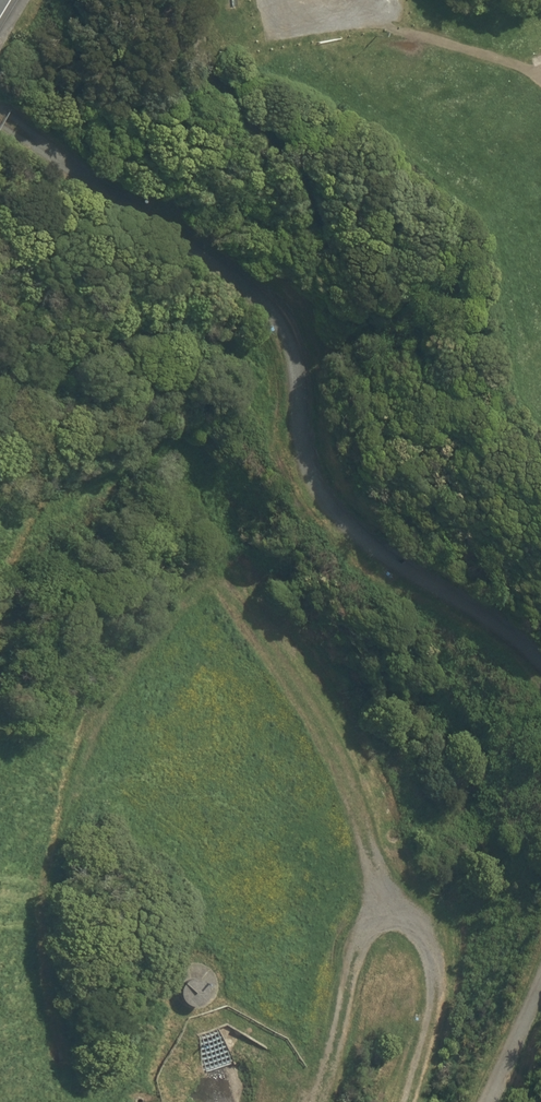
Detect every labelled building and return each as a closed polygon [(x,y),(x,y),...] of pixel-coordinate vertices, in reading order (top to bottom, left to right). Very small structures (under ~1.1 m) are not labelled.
[(189,974),(184,974),(181,974),(179,975),(176,976),(174,978),(172,980),(170,982),(169,985),(168,987),(168,990),(168,993),(169,996),(170,998),(171,1001),(173,1003),(176,1004),(178,1006),(181,1007),(184,1007),(186,1007),(189,1006),(192,1005),(194,1004),(196,1002),(198,1000),(200,997),(200,995),(201,992),(201,989),(200,986),(199,984),(198,981),(196,979),(194,977),(192,976),(189,974)]
